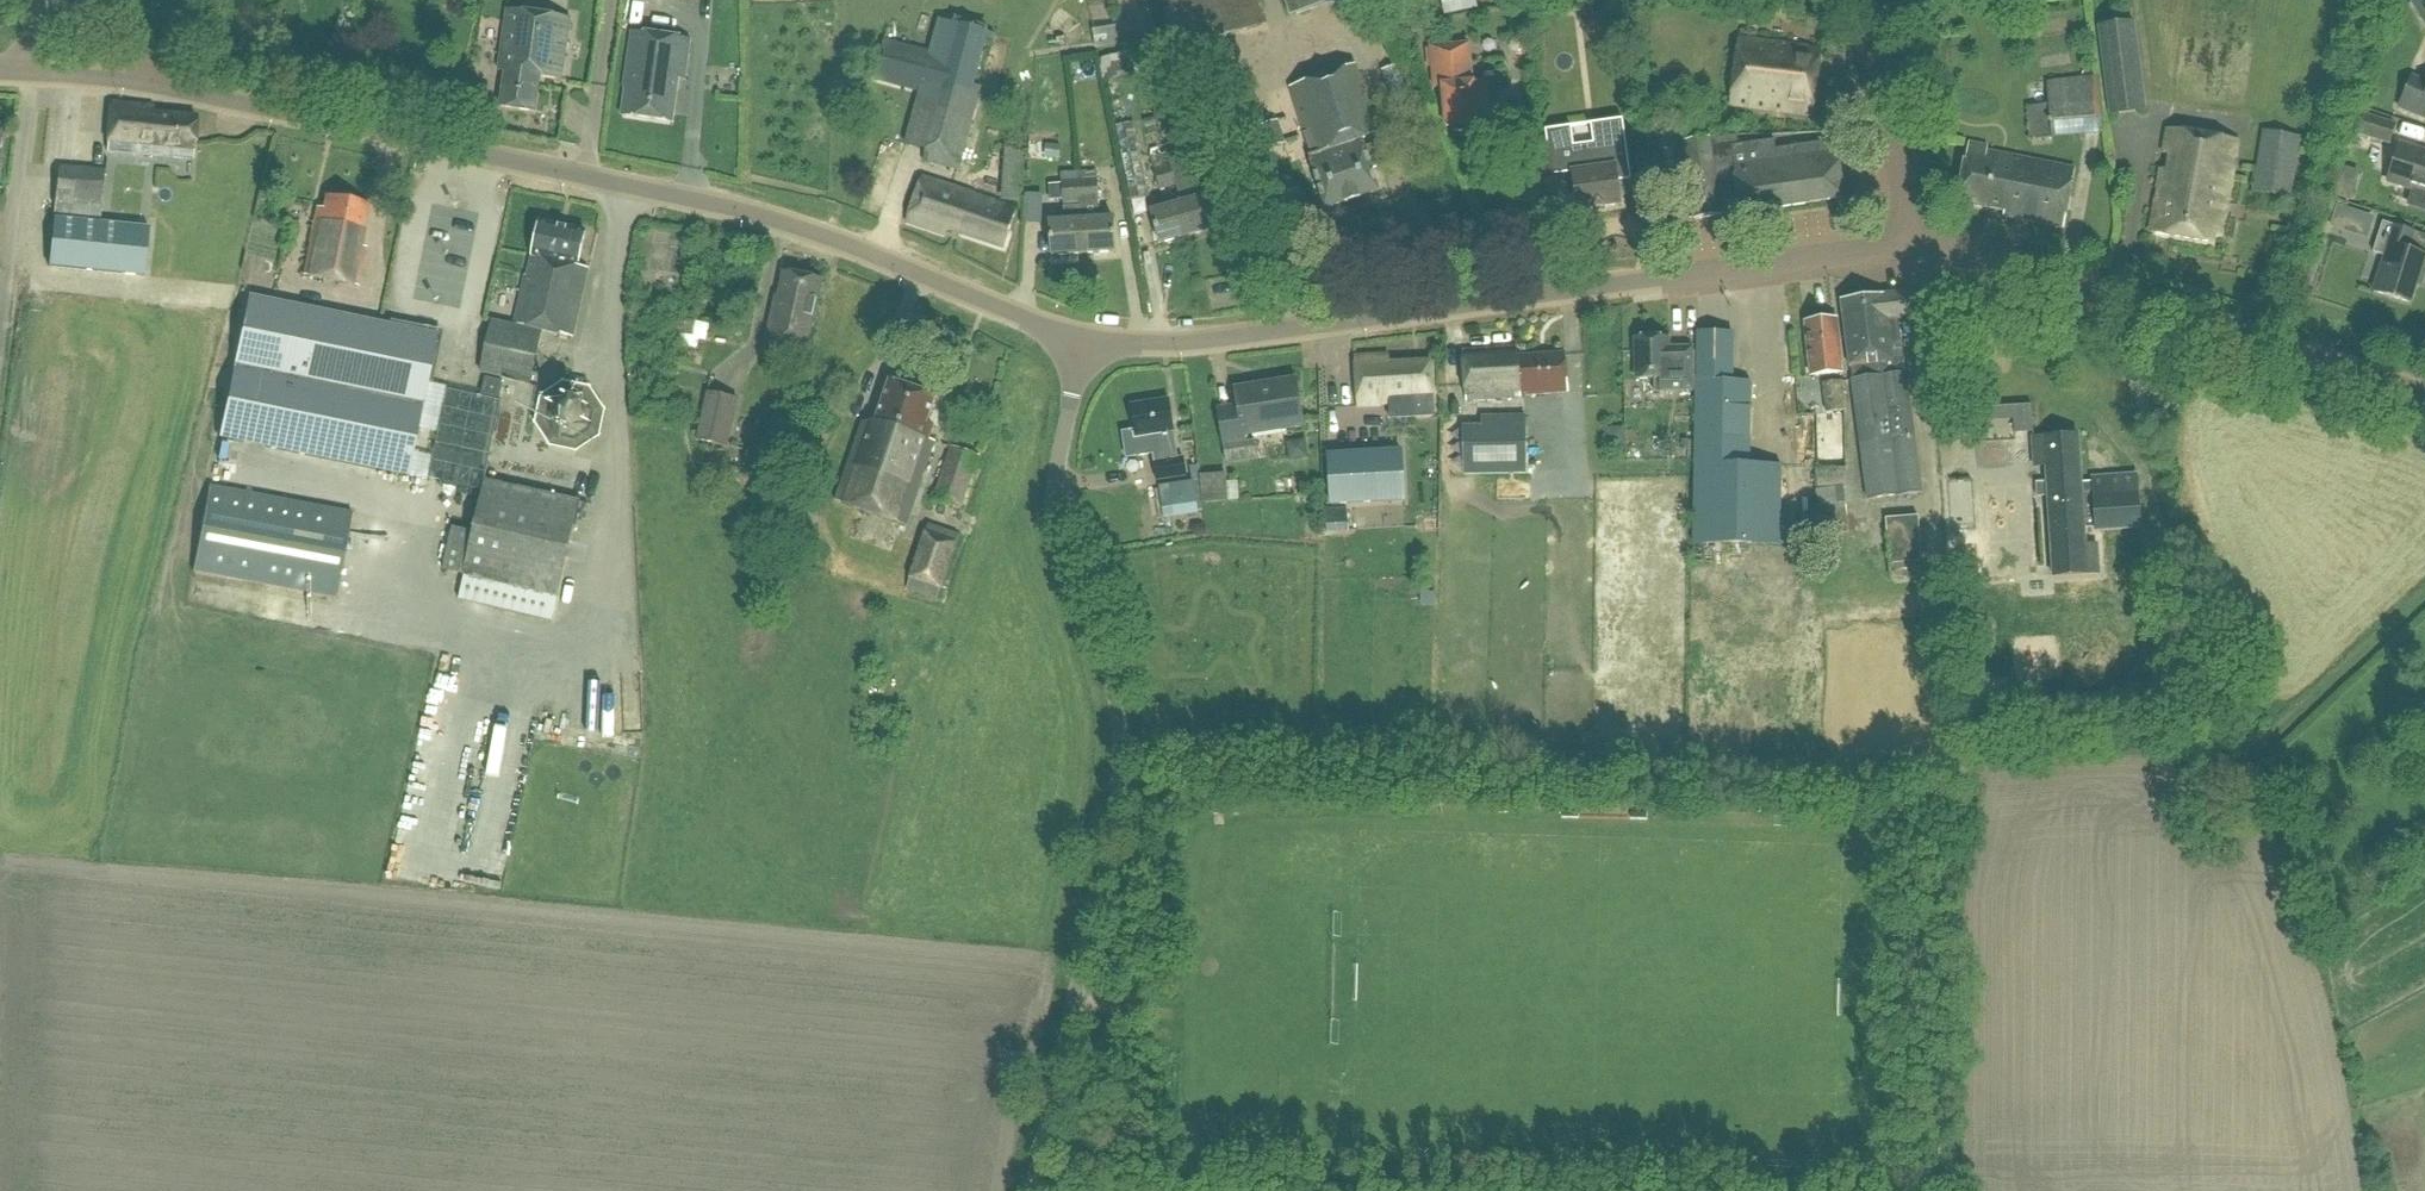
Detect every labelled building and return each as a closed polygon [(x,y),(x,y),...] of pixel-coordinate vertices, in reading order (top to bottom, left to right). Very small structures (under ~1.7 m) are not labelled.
[(1258,0),(1168,0),(1185,52),(1266,25),(1258,0)] [(1287,16),(1336,0),(1282,0),(1287,16)] [(2411,4),(2420,17),(2424,13),(2424,0),(2416,0),(2411,4)] [(570,19),(507,10),(498,72),(505,73),(500,108),(535,113),(540,78),(562,81),(570,19)] [(929,53),(924,73),(973,86),(986,35),(937,22),(929,53)] [(2147,112),(2134,23),(2098,28),(2110,117),(2147,112)] [(691,41),(632,33),(624,89),(625,90),(622,115),(673,122),(679,80),(685,81),(691,41)] [(1821,51),(1739,40),(1731,106),(1812,116),(1821,51)] [(929,53),(883,41),(872,81),(918,93),(904,145),(926,151),(922,163),(960,173),(982,88),(973,86),(924,73),(929,53)] [(1204,132),(1155,43),(1136,53),(1185,143),(1204,132)] [(1472,82),(1469,45),(1441,47),(1445,85),(1442,85),(1446,128),(1478,126),(1478,125),(1490,124),(1487,83),(1475,84),(1474,82),(1472,82)] [(1379,135),(1356,66),(1290,89),(1305,134),(1303,134),(1311,156),(1308,157),(1310,162),(1326,210),(1379,192),(1372,171),(1378,169),(1370,147),(1366,148),(1364,144),(1362,144),(1362,142),(1369,139),(1368,138),(1379,135)] [(1411,110),(1396,67),(1382,72),(1397,115),(1411,110)] [(2103,135),(2099,80),(2046,83),(2048,106),(2029,107),(2031,139),(2103,135)] [(2410,80),(2397,109),(2424,121),(2424,86),(2410,80)] [(152,108),(110,103),(105,153),(191,160),(195,118),(151,115),(152,108)] [(2396,125),(2363,115),(2356,136),(2390,147),(2396,125)] [(1572,174),(1577,211),(1620,205),(1617,182),(1631,180),(1622,120),(1609,122),(1611,142),(1573,147),(1570,127),(1545,130),(1548,146),(1540,147),(1544,180),(1563,177),(1563,175),(1572,174)] [(1151,198),(1135,124),(1117,128),(1132,202),(1151,198)] [(1286,125),(1271,126),(1273,149),(1288,148),(1286,125)] [(2238,142),(2166,131),(2150,233),(2213,243),(2214,235),(2220,236),(2224,209),(2227,210),(2238,142)] [(2301,138),(2263,132),(2253,192),(2291,199),(2301,138)] [(91,158),(93,138),(81,136),(78,157),(91,158)] [(1683,142),(1694,221),(1712,219),(1710,204),(1737,200),(1739,215),(1844,200),(1839,163),(1838,163),(1835,141),(1774,150),(1773,141),(1738,146),(1737,137),(1711,140),(1711,138),(1683,142)] [(1988,147),(1969,144),(1958,202),(2004,212),(2003,217),(2063,229),(2074,170),(1987,152),(1988,147)] [(2397,147),(2386,183),(2424,195),(2424,156),(2397,147)] [(1029,204),(1030,154),(1010,154),(1009,204),(1029,204)] [(59,168),(54,218),(98,223),(103,173),(59,168)] [(1192,184),(1188,171),(1158,179),(1161,192),(1192,184)] [(1079,184),(1079,177),(1063,178),(1063,185),(1049,186),(1051,201),(1065,200),(1065,203),(1097,201),(1096,182),(1079,184)] [(971,195),(922,179),(908,222),(947,235),(948,230),(1004,249),(1017,210),(971,194),(971,195)] [(2337,184),(2333,198),(2350,203),(2354,189),(2337,184)] [(1181,204),(1191,236),(1221,227),(1212,195),(1181,204)] [(368,205),(326,197),(323,209),(317,208),(303,275),(358,287),(365,248),(359,247),(368,205)] [(1029,226),(1048,227),(1048,198),(1029,198),(1029,226)] [(1160,245),(1191,236),(1181,204),(1151,212),(1160,245)] [(467,311),(485,216),(437,207),(420,302),(467,311)] [(1083,254),(1081,221),(1081,208),(1064,209),(1065,222),(1050,223),(1052,257),(1083,254)] [(2336,210),(2330,228),(2344,232),(2350,214),(2336,210)] [(2372,221),(2350,214),(2344,232),(2367,239),(2372,221)] [(53,219),(48,267),(144,277),(149,229),(53,219)] [(1081,221),(1083,254),(1115,253),(1113,219),(1081,221)] [(526,276),(515,324),(542,331),(573,337),(588,269),(578,267),(586,233),(540,223),(528,277),(526,276)] [(2382,224),(2372,255),(2384,258),(2373,294),(2408,305),(2418,275),(2422,276),(2424,268),(2424,258),(2408,253),(2413,234),(2382,224)] [(822,282),(784,273),(777,306),(774,305),(764,349),(805,358),(822,282)] [(182,307),(184,297),(155,292),(153,302),(182,307)] [(1913,317),(1910,292),(1840,301),(1849,369),(1850,369),(1852,380),(1851,380),(1867,501),(1921,493),(1905,373),(1898,320),(1913,317)] [(436,337),(246,298),(217,441),(406,480),(436,337)] [(1837,341),(1835,320),(1805,323),(1809,364),(1810,364),(1811,378),(1842,375),(1838,341),(1837,341)] [(515,324),(514,326),(492,322),(481,374),(530,385),(542,331),(515,324)] [(688,323),(683,349),(709,354),(714,328),(688,323)] [(1733,334),(1697,333),(1693,545),(1786,547),(1787,524),(1780,524),(1781,466),(1748,466),(1750,382),(1732,382),(1733,334)] [(1669,349),(1669,339),(1634,340),(1635,380),(1654,379),(1654,394),(1693,393),(1692,348),(1669,349)] [(1518,357),(1517,348),(1464,352),(1467,402),(1521,398),(1521,396),(1568,393),(1565,354),(1518,357)] [(1389,365),(1388,357),(1355,359),(1358,408),(1389,405),(1390,421),(1433,418),(1431,363),(1389,365)] [(1304,427),(1296,380),(1235,389),(1240,425),(1221,428),(1226,462),(1253,458),(1250,442),(1247,442),(1247,436),(1304,427)] [(937,398),(889,382),(876,422),(862,422),(835,501),(906,526),(935,442),(929,440),(934,426),(928,424),(937,398)] [(1847,412),(1843,383),(1822,385),(1826,415),(1847,412)] [(557,445),(570,448),(576,449),(597,435),(601,412),(588,392),(564,388),(544,402),(539,424),(553,445),(557,445)] [(737,401),(707,394),(697,441),(727,448),(737,401)] [(1173,431),(1168,400),(1131,406),(1135,430),(1124,432),(1127,458),(1154,454),(1156,464),(1154,464),(1157,481),(1186,476),(1184,460),(1177,460),(1173,431)] [(2033,433),(2031,406),(1974,410),(1975,422),(2013,420),(2014,434),(2033,433)] [(1480,425),(1461,425),(1461,475),(1525,474),(1524,415),(1480,415),(1480,425)] [(2081,484),(2078,436),(2032,439),(2034,468),(2045,467),(2046,484),(2038,485),(2039,497),(2047,497),(2053,578),(2099,575),(2097,544),(2086,545),(2085,530),(2094,529),(2094,533),(2140,530),(2136,476),(2093,479),(2093,483),(2081,484)] [(784,443),(753,437),(748,458),(735,455),(732,469),(776,479),(784,443)] [(981,458),(952,448),(934,501),(962,511),(981,458)] [(1400,449),(1325,452),(1327,505),(1403,501),(1400,449)] [(413,478),(429,482),(435,458),(418,454),(413,478)] [(1227,484),(1226,475),(1201,476),(1203,504),(1239,501),(1238,483),(1227,484)] [(464,577),(501,585),(496,605),(536,614),(541,594),(558,598),(579,504),(580,499),(486,478),(485,482),(486,482),(474,535),(452,530),(442,572),(464,577)] [(1418,500),(1430,506),(1440,484),(1428,478),(1418,500)] [(1194,482),(1159,488),(1164,520),(1199,515),(1194,482)] [(352,514),(209,487),(192,572),(336,599),(352,514)] [(1922,563),(1918,517),(1885,520),(1889,566),(1922,563)] [(961,537),(930,525),(909,580),(940,592),(961,537)]
